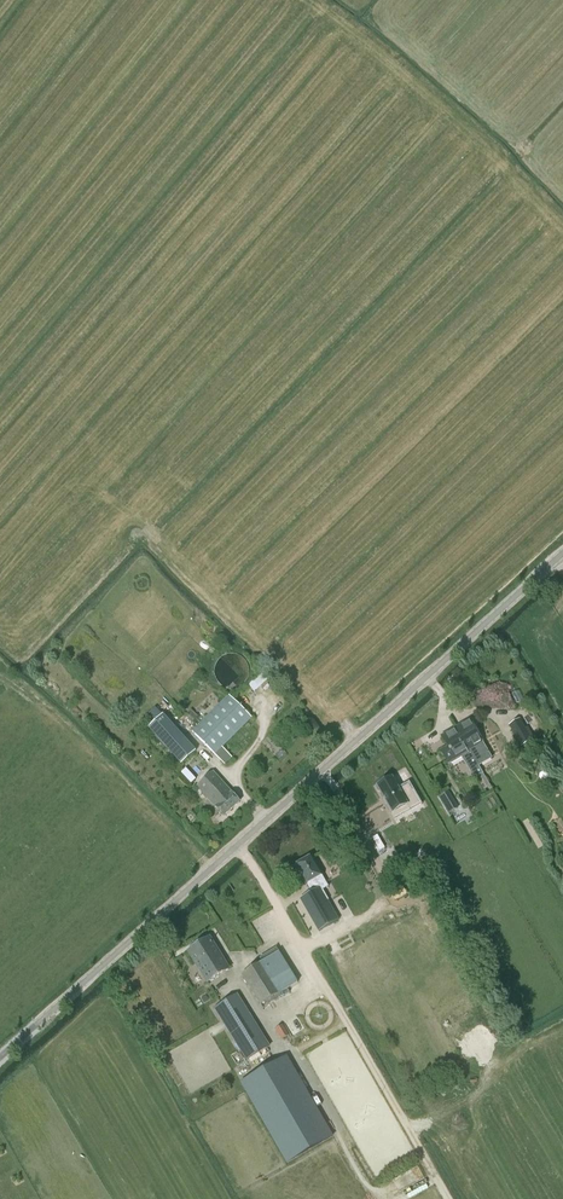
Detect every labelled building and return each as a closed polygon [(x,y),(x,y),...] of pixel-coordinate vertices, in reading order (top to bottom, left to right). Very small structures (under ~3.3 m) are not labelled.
[(247,671),(246,667),(245,664),(243,660),(242,658),(239,656),(236,654),(230,653),(227,653),(223,653),(219,655),(216,657),(214,660),(212,663),(211,666),(210,670),(210,673),(211,676),(212,680),(215,683),(218,686),(221,688),(226,689),(228,689),(231,689),(235,688),(238,686),(241,684),(243,682),(245,679),(246,675),(247,671)] [(251,717),(229,695),(192,732),(224,764),(231,757),(222,747),(251,717)] [(196,752),(162,715),(148,728),(181,765),(196,752)] [(509,725),(521,746),(532,740),(520,719),(509,725)] [(470,720),(456,729),(478,766),(492,758),(482,742),(482,741),(470,720)] [(478,766),(456,729),(442,737),(448,747),(442,751),(448,762),(450,761),(452,764),(462,758),(465,763),(467,762),(476,777),(483,773),(478,766)] [(185,769),(181,773),(190,784),(195,780),(185,769)] [(239,802),(213,772),(197,787),(223,816),(239,802)] [(400,780),(381,791),(394,812),(413,801),(400,780)] [(443,794),(438,798),(448,815),(453,811),(443,794)] [(539,812),(524,819),(537,848),(552,841),(539,812)] [(300,875),(306,885),(323,875),(312,856),(289,869),(294,878),(300,875)] [(208,982),(228,969),(209,938),(189,951),(208,982)] [(261,1006),(298,983),(278,952),(241,975),(261,1006)] [(249,1059),(269,1046),(237,995),(217,1008),(249,1059)] [(277,1029),(282,1038),(287,1035),(282,1026),(277,1029)] [(241,1083),(287,1163),(332,1137),(286,1057),(241,1083)] [(397,1186),(407,1181),(404,1174),(394,1179),(397,1186)]
